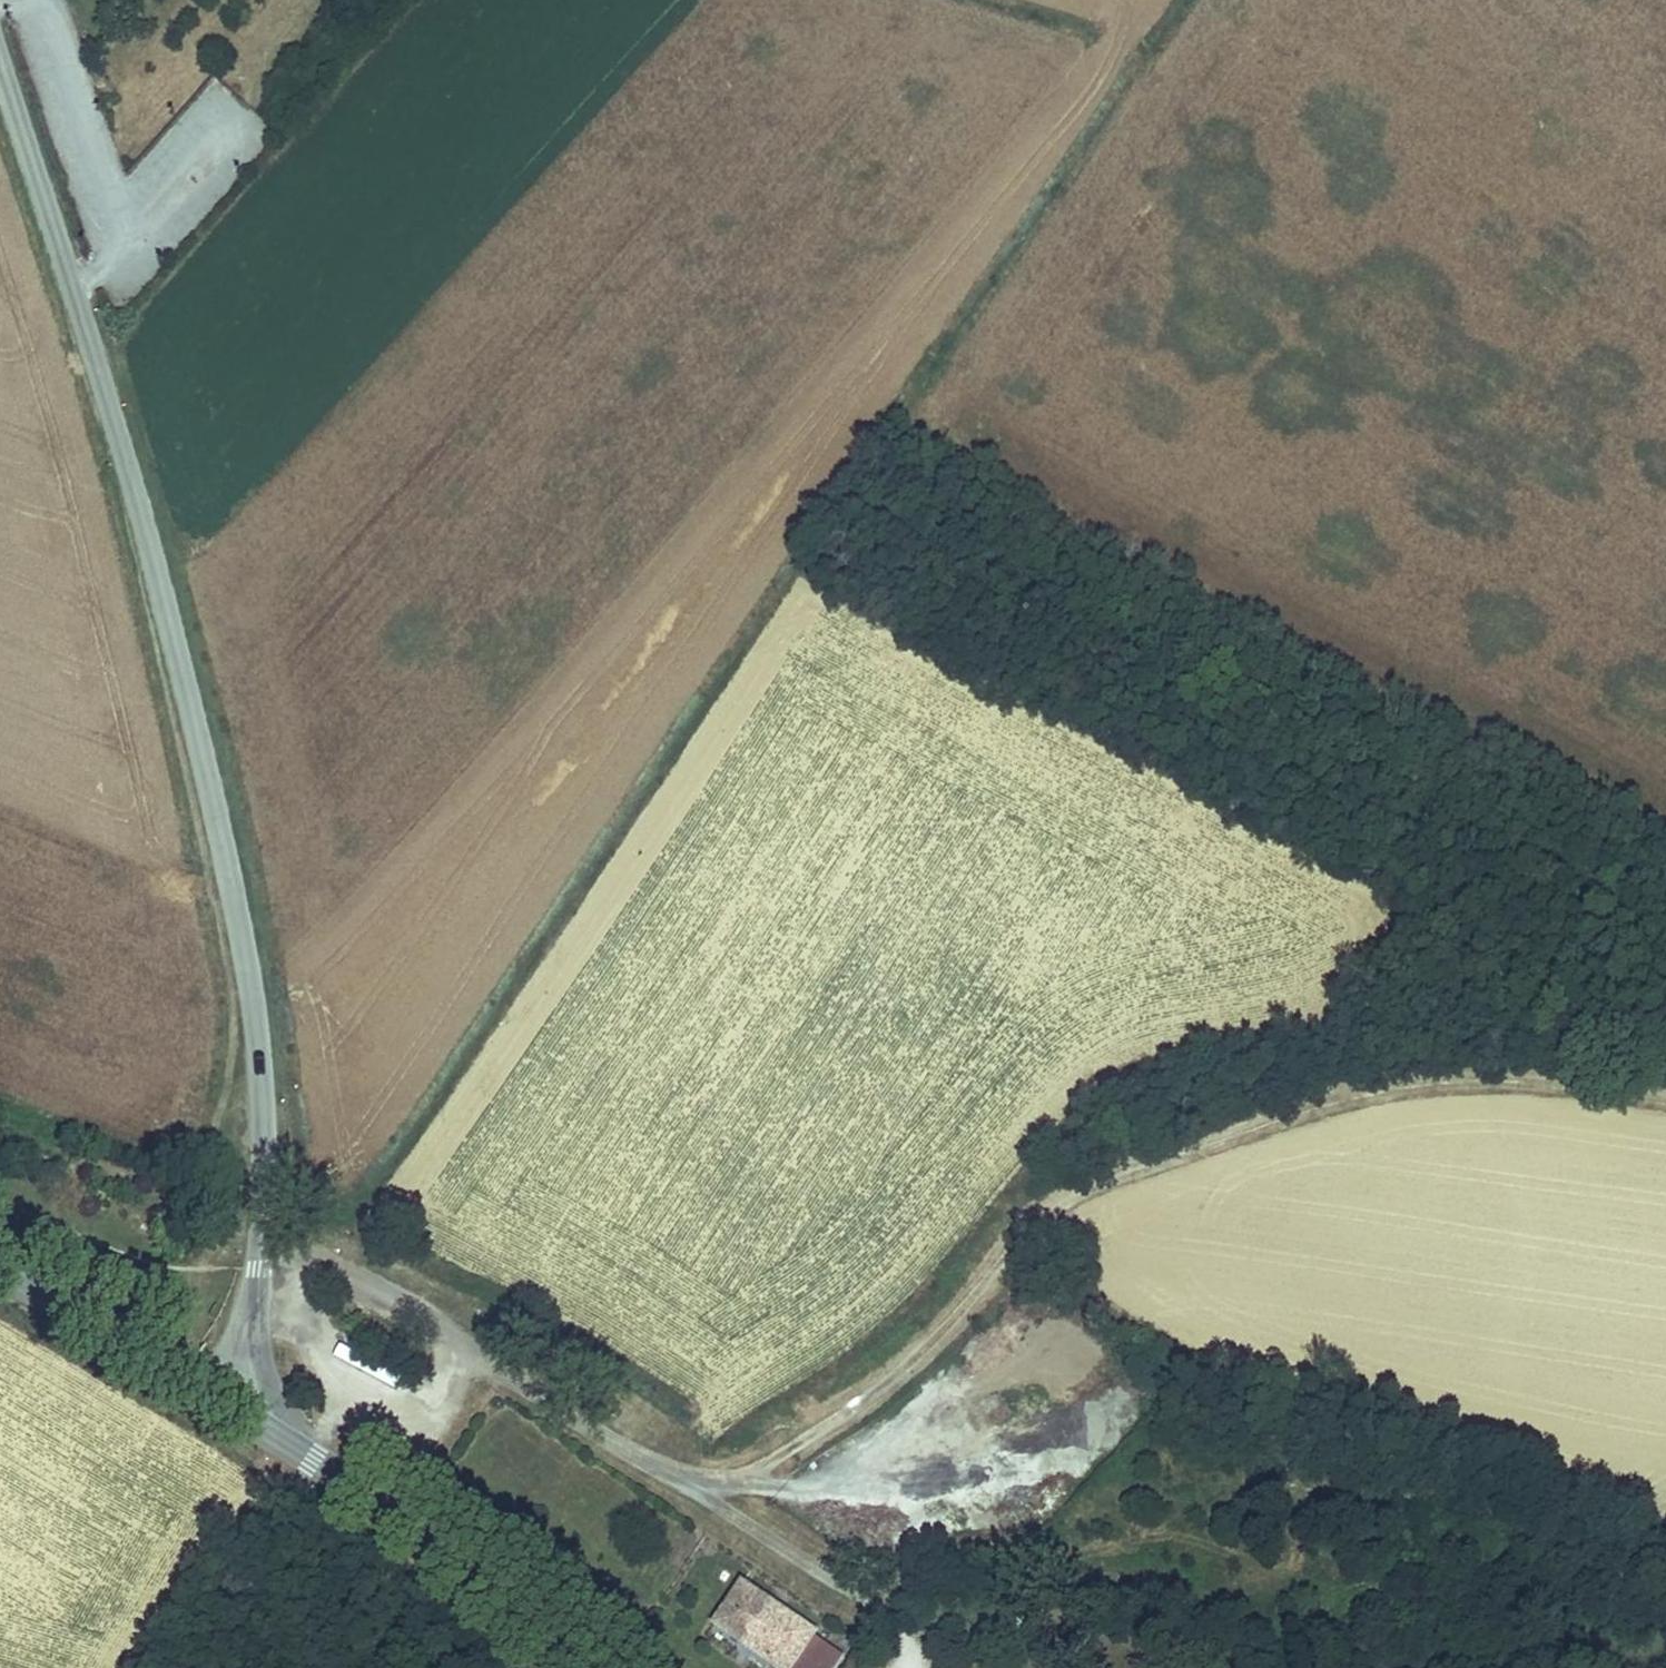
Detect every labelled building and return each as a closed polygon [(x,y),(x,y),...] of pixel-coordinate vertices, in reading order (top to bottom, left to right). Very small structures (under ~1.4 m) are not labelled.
[(716,1625),(770,1667),(778,1667),(807,1631),(747,1586),(716,1625)]
